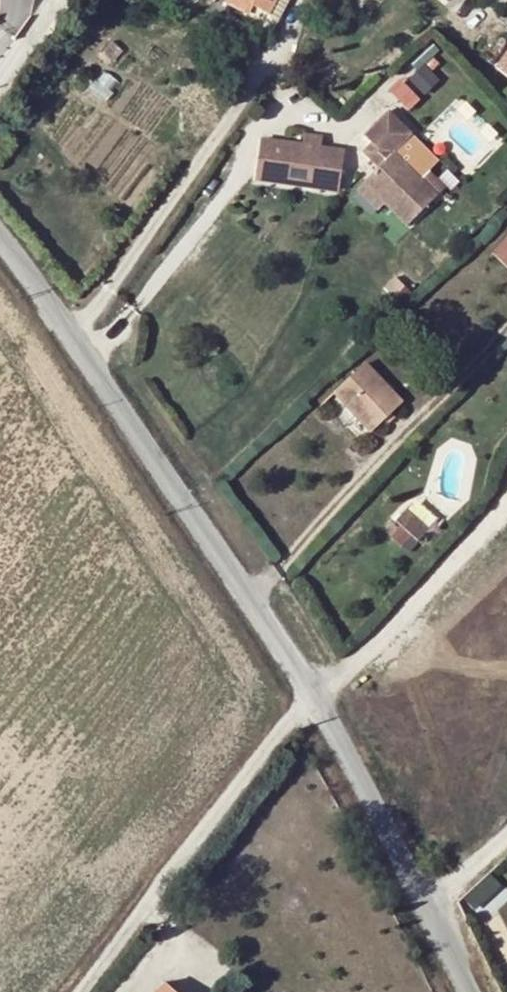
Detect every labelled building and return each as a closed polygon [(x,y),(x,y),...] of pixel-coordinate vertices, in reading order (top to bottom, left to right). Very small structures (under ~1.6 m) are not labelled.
[(227,5),(259,23),(271,30),(287,0),(229,0),(227,5)] [(266,38),(271,30),(259,23),(254,33),(266,38)] [(424,65),(408,80),(424,96),(440,81),(424,65)] [(407,226),(437,196),(393,152),(411,134),(388,111),(364,135),(372,143),(379,150),(370,159),(378,168),(364,182),(385,204),(407,226)] [(334,189),(338,148),(321,146),(322,134),(302,132),(301,143),(258,138),(254,180),(334,189)] [(379,150),(372,143),(363,152),(370,159),(379,150)] [(385,204),(364,182),(356,190),(378,211),(385,204)] [(477,228),(470,221),(460,230),(467,237),(477,228)] [(491,254),(506,269),(506,237),(491,254)] [(475,251),(465,260),(476,269),(484,260),(475,251)] [(405,287),(395,276),(384,287),(393,297),(405,287)] [(370,432),(382,421),(390,414),(401,403),(364,364),(333,393),(370,432)] [(390,414),(382,421),(387,426),(394,419),(390,414)] [(506,903),(506,885),(499,871),(463,890),(478,918),(506,903)] [(166,984),(158,991),(175,991),(166,984)]
